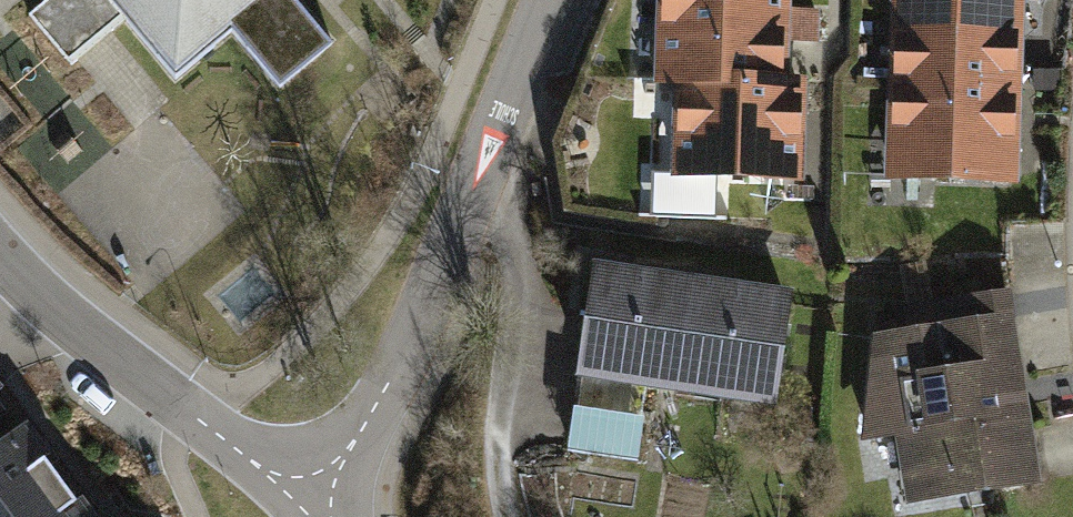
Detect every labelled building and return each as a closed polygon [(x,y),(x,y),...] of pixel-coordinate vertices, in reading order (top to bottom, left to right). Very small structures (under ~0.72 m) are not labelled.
[(28,13),(72,66),(129,20),(178,79),(237,31),(280,84),(330,43),(294,0),(44,0),(28,13)] [(776,0),(663,0),(662,82),(684,84),(774,85),(776,0)] [(884,181),(1015,180),(1015,0),(884,0),(884,181)] [(774,85),(684,84),(683,177),(655,176),(654,216),(715,217),(715,172),(795,173),(796,85),(774,85)] [(789,296),(580,269),(564,388),(774,415),(789,296)] [(1036,489),(1006,311),(911,326),(919,375),(877,382),(899,512),(1036,489)] [(24,418),(0,436),(0,516),(99,516),(24,418)] [(580,420),(579,462),(647,463),(647,420),(580,420)]
